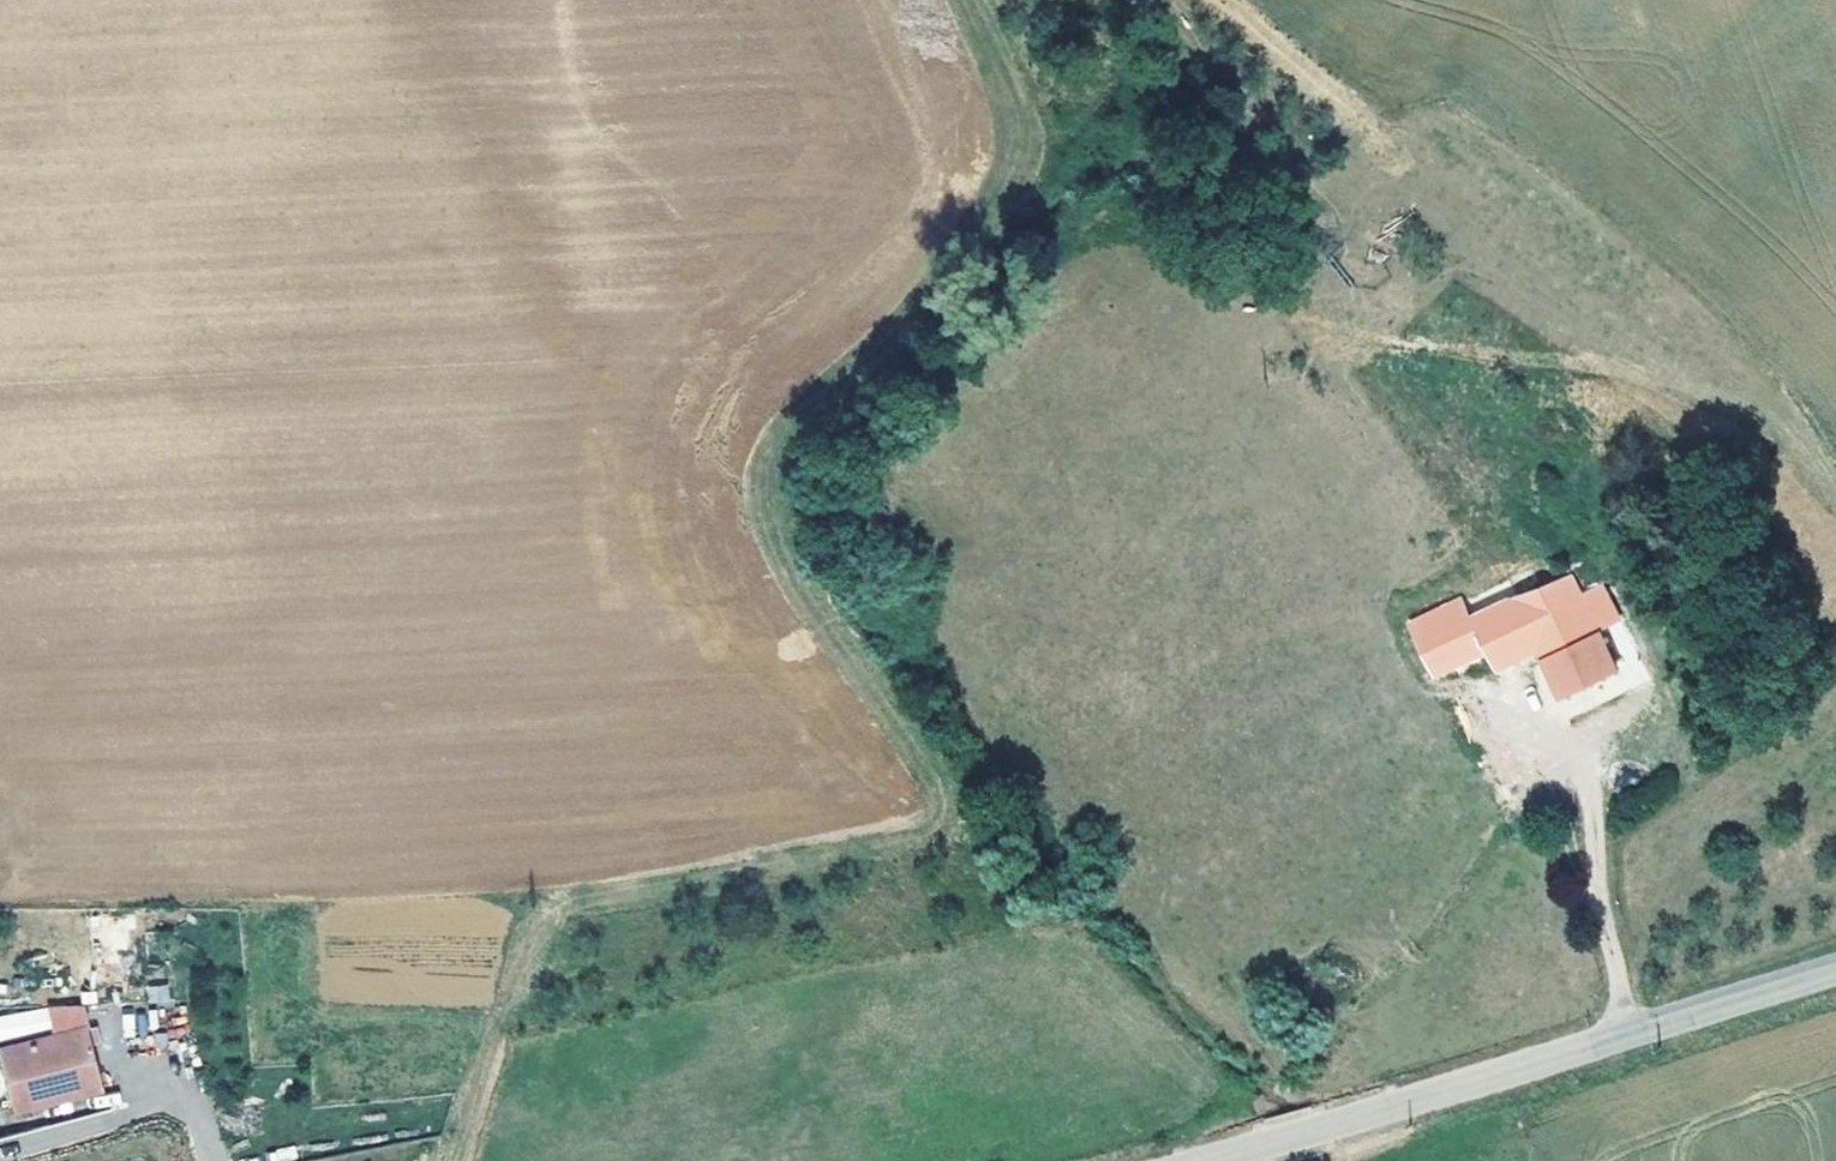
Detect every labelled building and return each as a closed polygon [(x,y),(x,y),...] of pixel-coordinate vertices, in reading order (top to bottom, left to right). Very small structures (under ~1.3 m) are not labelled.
[(1579,588),(1573,576),(1517,598),(1563,697),(1619,671),(1595,618),(1612,608),(1595,580),(1579,588)] [(1441,622),(1430,594),(1396,601),(1412,633),(1441,622)] [(1458,647),(1490,635),(1480,608),(1441,622),(1412,633),(1427,664),(1458,647)] [(167,984),(146,987),(148,1004),(169,1002),(167,984)] [(125,1037),(146,1035),(144,1014),(123,1016),(125,1037)] [(0,1043),(0,1068),(11,1109),(101,1084),(83,1020),(0,1043)]
